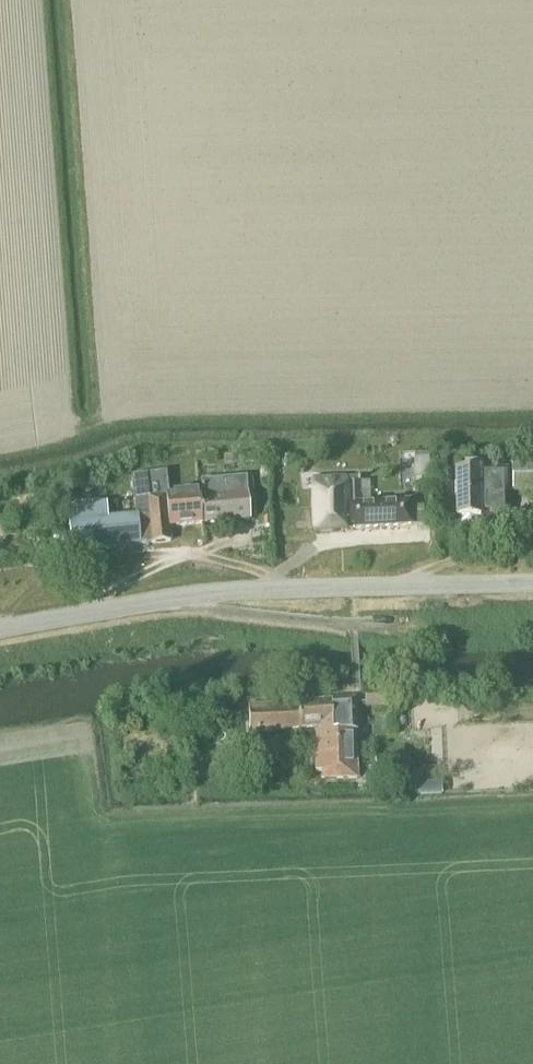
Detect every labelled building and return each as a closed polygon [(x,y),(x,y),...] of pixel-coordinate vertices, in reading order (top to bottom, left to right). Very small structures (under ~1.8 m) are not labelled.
[(512,461),(512,493),(532,493),(532,460),(512,461)] [(507,516),(506,471),(483,471),(483,462),(464,462),(464,472),(455,472),(455,518),(479,517),(479,516),(507,516)] [(202,524),(200,499),(199,494),(166,497),(164,476),(144,478),(146,491),(135,492),(136,517),(107,519),(106,504),(91,505),(91,508),(67,510),(70,550),(170,542),(168,527),(202,524)] [(202,524),(249,520),(245,479),(200,483),(202,499),(200,499),(202,524)] [(424,506),(410,507),(410,501),(360,504),(359,479),(312,481),(314,532),(347,530),(347,529),(424,525),(424,506)] [(322,754),(321,772),(320,779),(357,779),(355,731),(356,731),(355,699),(331,700),(333,733),(335,733),(336,756),(322,754)] [(322,754),(336,756),(335,733),(333,733),(331,700),(330,700),(330,701),(298,704),(300,728),(300,729),(318,727),(319,731),(315,731),(315,773),(321,772),(322,754)] [(300,728),(298,704),(298,702),(248,705),(249,734),(270,733),(270,731),(284,730),(284,729),(300,728)] [(254,763),(278,763),(278,743),(255,743),(254,763)] [(410,758),(398,758),(399,779),(410,779),(410,758)]
